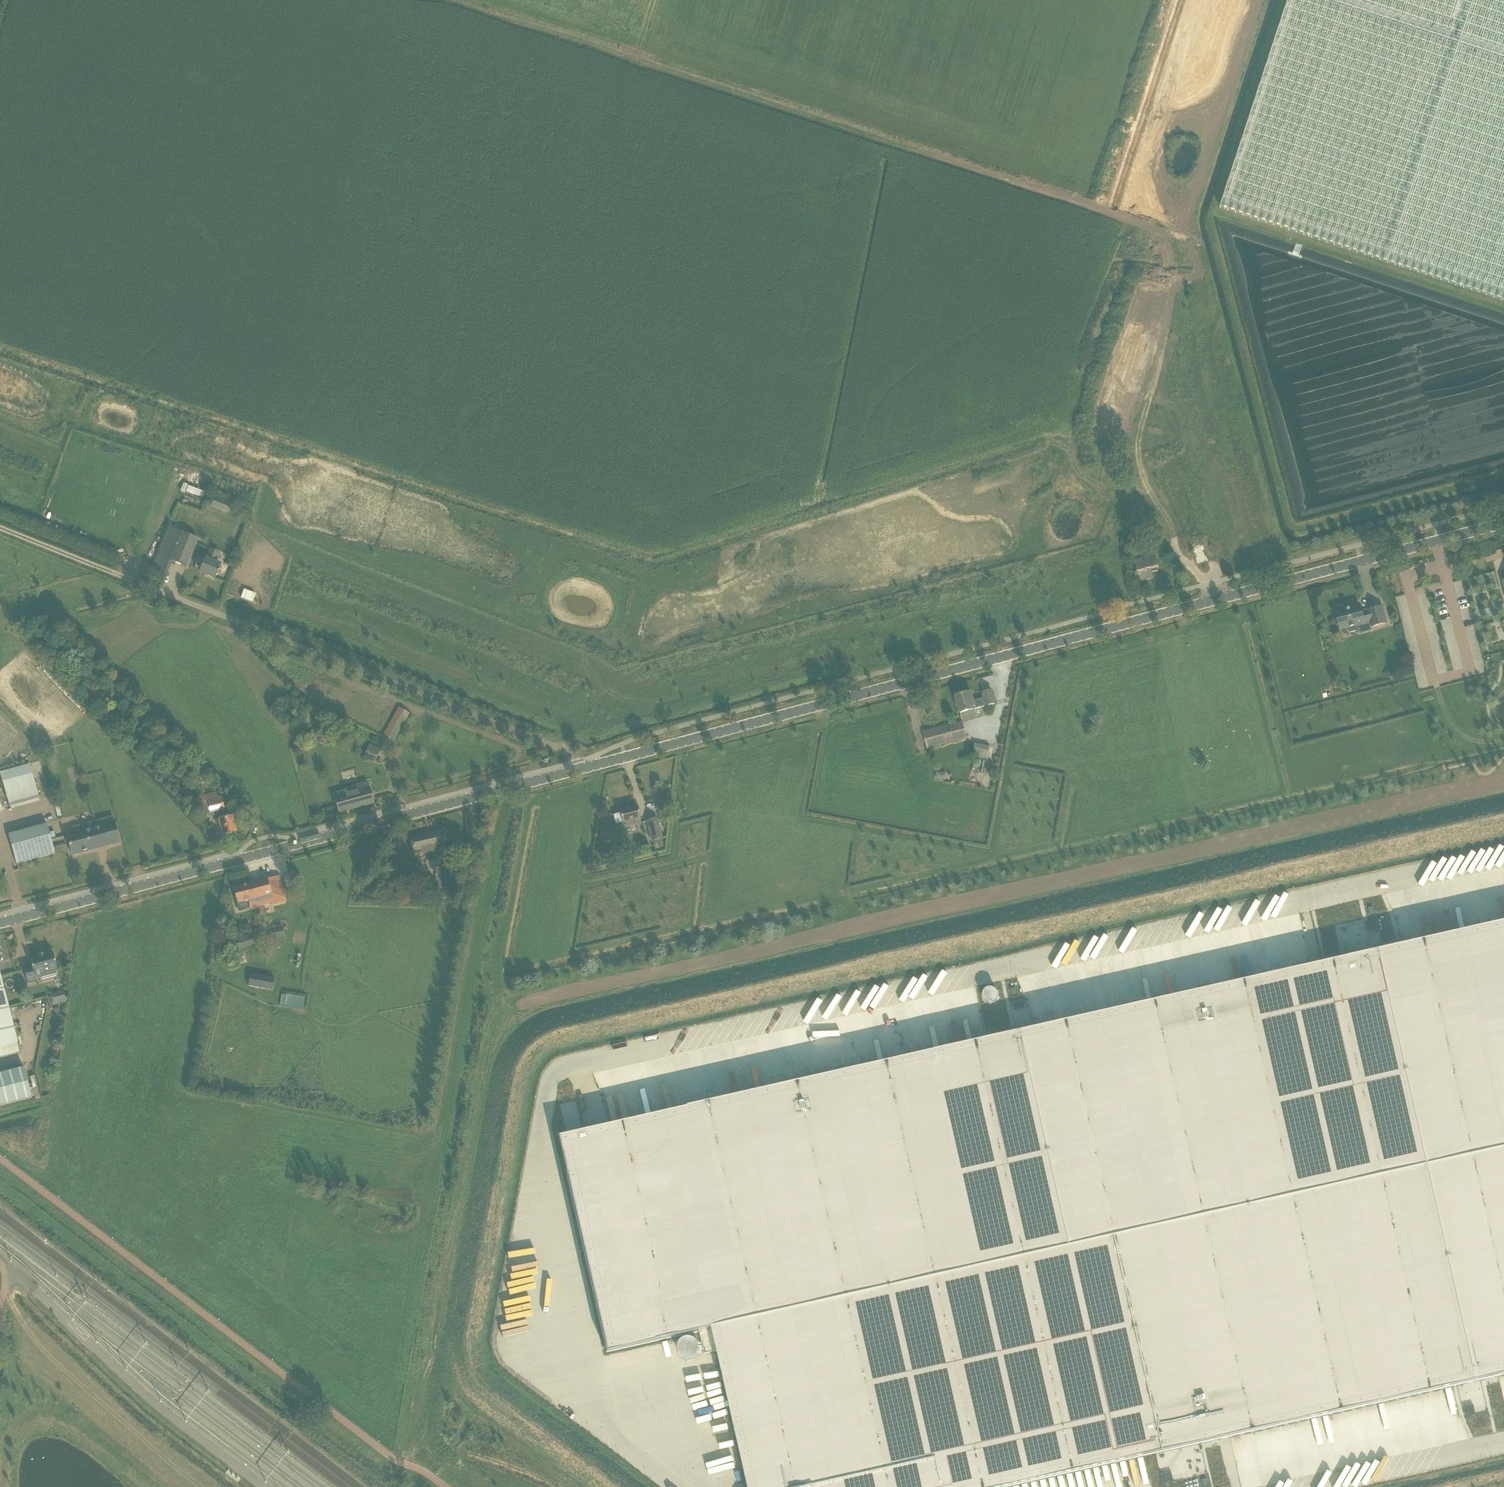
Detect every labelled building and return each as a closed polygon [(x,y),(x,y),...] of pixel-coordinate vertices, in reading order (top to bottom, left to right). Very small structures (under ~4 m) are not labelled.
[(1221,207),(1503,300),(1503,0),(1289,0),(1221,207)] [(203,497),(206,487),(190,483),(187,492),(203,497)] [(211,506),(224,511),(228,501),(215,496),(211,506)] [(170,560),(186,567),(198,539),(181,532),(170,560)] [(220,552),(210,548),(205,560),(198,557),(195,566),(201,569),(200,572),(215,578),(221,564),(217,562),(220,552)] [(1134,561),(1137,573),(1138,573),(1141,581),(1153,578),(1151,569),(1158,567),(1156,556),(1134,561)] [(1338,624),(1340,630),(1341,630),(1340,630),(1348,628),(1348,631),(1351,632),(1356,631),(1357,628),(1357,625),(1364,624),(1365,624),(1364,623),(1370,621),(1371,626),(1371,627),(1386,623),(1386,622),(1382,607),(1382,606),(1367,610),(1367,612),(1362,613),(1360,605),(1359,605),(1350,607),(1349,607),(1349,608),(1345,609),(1345,608),(1345,609),(1336,611),(1335,611),(1336,617),(1334,618),(1336,625),(1338,624)] [(1426,626),(1435,624),(1432,615),(1424,618),(1426,626)] [(977,708),(995,704),(991,690),(983,693),(984,698),(973,701),(972,696),(970,697),(969,693),(956,696),(960,713),(975,709),(977,709),(977,708)] [(394,741),(404,724),(410,713),(399,708),(384,735),(394,741)] [(924,731),(929,749),(967,739),(963,724),(962,722),(924,731)] [(169,740),(162,743),(166,752),(173,749),(169,740)] [(381,749),(369,744),(364,755),(376,760),(381,749)] [(987,759),(989,746),(982,745),(980,758),(987,759)] [(10,807),(40,799),(33,773),(3,782),(10,807)] [(334,797),(339,813),(374,804),(370,788),(368,782),(348,788),(349,794),(334,797)] [(219,820),(223,835),(236,831),(232,815),(226,817),(224,809),(225,809),(222,798),(207,802),(210,813),(217,811),(220,820),(219,820)] [(640,819),(637,807),(620,811),(620,813),(613,815),(616,824),(623,823),(623,822),(625,829),(632,827),(631,826),(640,824),(639,819),(640,819)] [(652,841),(662,838),(658,818),(647,821),(652,841)] [(72,827),(74,834),(67,836),(72,855),(120,842),(115,823),(85,831),(83,824),(72,827)] [(47,824),(9,835),(17,864),(55,853),(47,824)] [(447,844),(444,830),(410,838),(413,852),(421,850),(422,854),(437,851),(436,847),(447,844)] [(450,889),(450,881),(450,866),(436,866),(436,889),(450,889)] [(286,901),(279,876),(268,879),(233,888),(237,904),(249,901),(250,909),(266,904),(274,903),(274,904),(286,901)] [(466,877),(463,885),(470,887),(473,880),(466,877)] [(1427,1166),(1503,1149),(1503,923),(1378,951),(1427,1166)] [(282,924),(224,941),(227,952),(265,941),(268,949),(282,945),(280,937),(285,936),(282,924)] [(1021,1032),(1070,1247),(1114,1237),(1427,1166),(1378,951),(1021,1032)] [(32,966),(23,968),(27,983),(36,981),(35,976),(58,970),(53,953),(45,955),(45,953),(38,955),(38,956),(30,959),(32,966)] [(248,984),(272,989),(275,977),(250,972),(248,984)] [(17,1043),(18,1043),(0,973),(0,1047),(17,1043)] [(998,990),(985,986),(982,996),(995,1000),(998,990)] [(60,1002),(66,1000),(63,991),(58,992),(60,1002)] [(280,1004),(303,1009),(306,997),(282,992),(280,1004)] [(1022,999),(1013,1001),(1015,1009),(1024,1006),(1022,999)] [(1070,1247),(1021,1032),(552,1138),(601,1354),(1070,1247)] [(0,1074),(0,1106),(32,1098),(24,1068),(0,1074)] [(1427,1166),(1476,1382),(1503,1375),(1503,1149),(1427,1166)] [(1476,1382),(1427,1166),(1114,1237),(1163,1453),(1476,1382)] [(1114,1237),(1070,1247),(601,1354),(700,1332),(704,1350),(717,1347),(748,1486),(1011,1486),(1163,1453),(1114,1237)] [(514,1252),(512,1252),(511,1259),(522,1260),(521,1266),(531,1267),(534,1245),(516,1243),(514,1252)]
